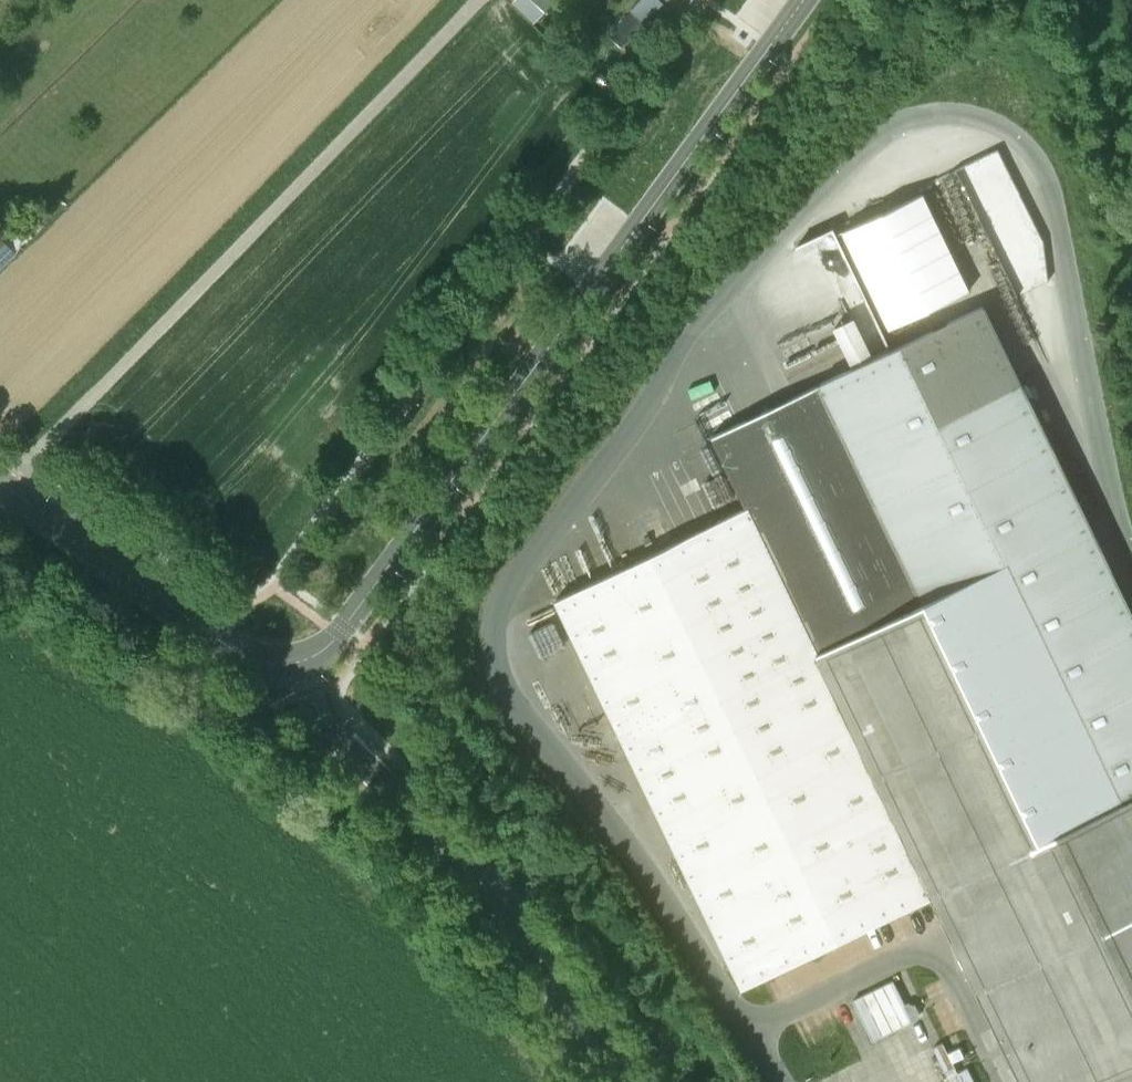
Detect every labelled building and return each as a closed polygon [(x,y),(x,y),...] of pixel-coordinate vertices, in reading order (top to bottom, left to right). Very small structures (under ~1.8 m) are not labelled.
[(545,12),(533,0),(515,0),(514,1),(535,22),(545,12)] [(662,3),(660,0),(638,0),(630,8),(632,11),(611,31),(622,42),(662,3)] [(557,7),(541,20),(554,35),(570,22),(557,7)] [(631,38),(625,44),(633,52),(638,46),(631,38)] [(593,81),(605,90),(612,81),(600,72),(593,81)] [(996,147),(957,166),(982,218),(1021,200),(996,147)] [(920,196),(841,234),(888,329),(967,291),(920,196)] [(17,254),(0,237),(0,270),(17,254)] [(986,305),(825,382),(929,601),(1010,563),(1124,800),(1131,796),(1131,611),(986,305)] [(1043,839),(929,601),(825,382),(711,436),(747,512),(933,899),(1021,1081),(1131,1081),(1131,1023),(1043,839)] [(933,899),(747,512),(558,602),(744,989),(933,899)] [(1043,839),(1124,800),(1010,563),(929,601),(1043,839)] [(1131,1023),(1131,796),(1124,800),(1043,839),(1131,1023)] [(869,1034),(920,1016),(913,996),(904,999),(896,977),(854,992),(869,1034)]
